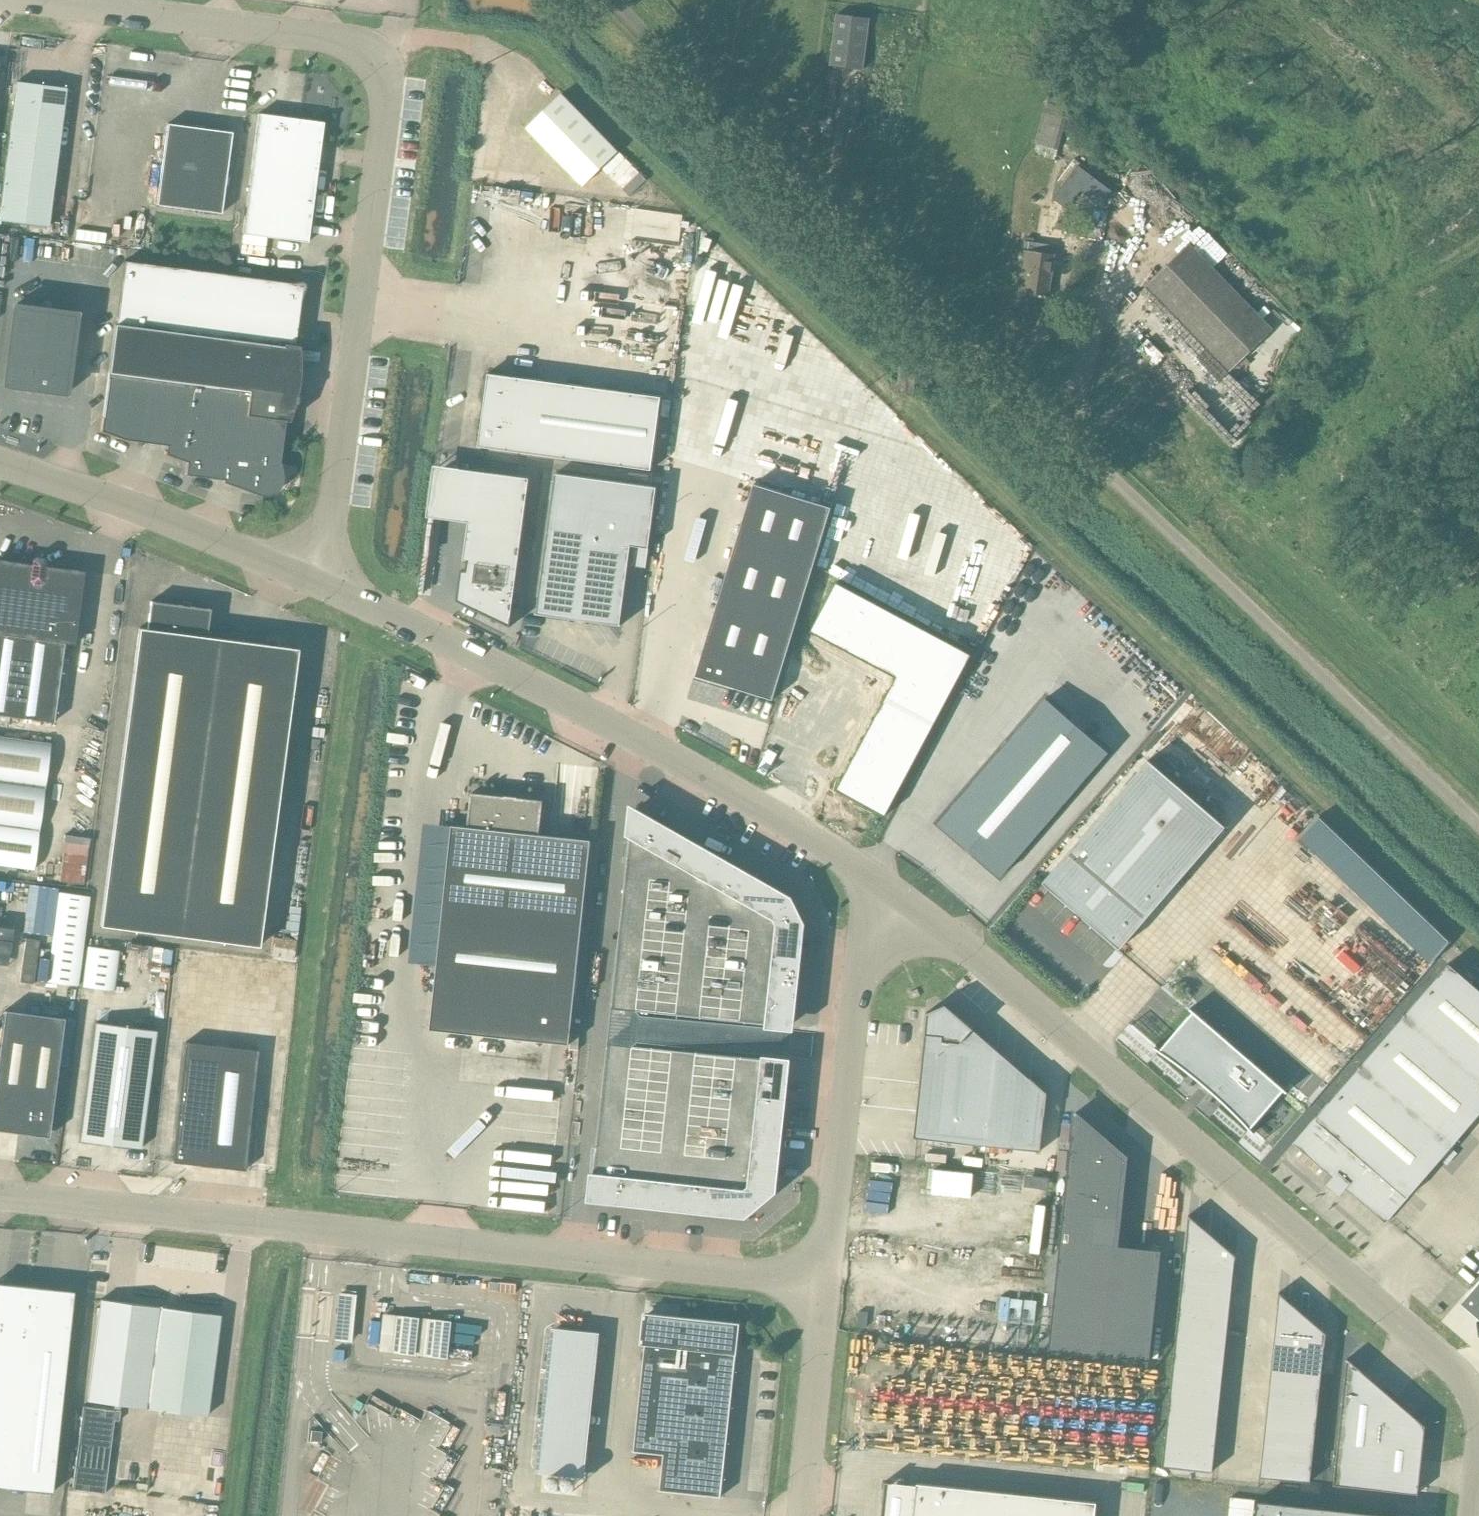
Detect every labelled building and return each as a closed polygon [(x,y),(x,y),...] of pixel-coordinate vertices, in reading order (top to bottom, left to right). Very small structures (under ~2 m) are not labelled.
[(838,14),(831,66),(863,70),(870,18),(838,14)] [(14,102),(0,216),(0,221),(49,227),(67,88),(17,82),(14,102)] [(1071,91),(1052,86),(1048,103),(1045,102),(1034,144),(1037,144),(1034,154),(1055,160),(1070,109),(1066,107),(1071,91)] [(556,99),(521,130),(572,182),(606,150),(556,99)] [(259,114),(256,134),(243,234),(308,243),(322,135),(323,135),(325,121),(308,119),(308,120),(259,114)] [(231,133),(167,124),(157,205),(220,213),(231,133)] [(1070,213),(1048,211),(1046,231),(1067,234),(1070,213)] [(1025,242),(1024,252),(1018,290),(1049,295),(1055,255),(1052,255),(1053,246),(1025,242)] [(1189,244),(1161,272),(1147,285),(1230,372),(1273,330),(1189,244)] [(303,285),(283,282),(125,261),(116,324),(285,347),(295,348),(303,285)] [(15,305),(5,385),(67,394),(78,313),(15,305)] [(104,411),(101,431),(126,440),(168,445),(167,451),(165,451),(165,454),(188,462),(186,475),(224,480),(277,487),(280,463),(286,418),(276,417),(279,395),(285,347),(116,324),(110,371),(109,371),(104,411)] [(489,373),(479,446),(652,469),(662,396),(489,373)] [(530,477),(435,465),(428,515),(469,522),(465,559),(467,560),(467,570),(461,570),(457,599),(502,621),(502,622),(511,626),(513,617),(512,616),(530,477)] [(658,486),(556,473),(538,613),(621,624),(631,545),(649,548),(658,486)] [(754,483),(696,675),(773,699),(832,507),(754,483)] [(54,723),(64,644),(75,645),(85,571),(46,566),(46,561),(44,558),(36,557),(33,559),(32,564),(0,560),(0,715),(54,723)] [(839,584),(812,635),(892,678),(838,780),(888,807),(969,658),(839,584)] [(147,629),(139,628),(101,926),(259,946),(298,649),(207,637),(210,609),(151,601),(147,629)] [(977,856),(1000,876),(1108,751),(1046,698),(937,823),(975,856),(976,856),(977,856)] [(40,830),(51,743),(0,737),(0,825),(40,830)] [(1149,760),(1044,882),(1120,949),(1226,827),(1149,760)] [(472,793),(468,826),(452,825),(452,826),(437,965),(430,1029),(570,1044),(592,840),(540,834),(544,800),(518,798),(518,797),(505,795),(505,796),(472,793)] [(630,845),(626,880),(666,884),(672,832),(634,810),(630,845)] [(1452,943),(1319,815),(1298,836),(1432,964),(1452,943)] [(437,965),(452,826),(425,823),(409,962),(437,965)] [(34,872),(40,830),(0,825),(0,868),(34,872)] [(666,884),(661,931),(692,934),(693,935),(701,935),(710,853),(691,843),(672,832),(666,884)] [(710,853),(701,935),(704,936),(728,938),(729,938),(741,940),(747,875),(728,864),(710,853)] [(747,875),(741,940),(745,940),(800,946),(802,924),(790,899),(769,887),(747,875)] [(624,904),(621,927),(656,931),(661,931),(666,884),(626,880),(624,904)] [(53,942),(48,981),(79,985),(85,946),(91,897),(60,892),(53,942)] [(621,927),(617,967),(688,974),(692,934),(661,931),(656,931),(621,927)] [(688,974),(684,1015),(721,1019),(725,978),(729,938),(728,938),(704,936),(701,935),(693,935),(692,934),(688,974)] [(729,938),(725,978),(795,986),(800,946),(745,940),(741,940),(729,938)] [(88,947),(83,986),(114,990),(119,951),(88,947)] [(1293,1143),(1333,1178),(1327,1185),(1339,1195),(1345,1188),(1386,1223),(1389,1220),(1413,1192),(1413,1191),(1478,1114),(1478,989),(1449,963),(1293,1143)] [(617,967),(613,1007),(684,1015),(688,974),(617,967)] [(725,978),(721,1019),(791,1026),(795,986),(725,978)] [(1048,1092),(946,1003),(927,1013),(924,1035),(925,1035),(915,1135),(914,1134),(914,1138),(918,1138),(917,1138),(1041,1151),(1045,1115),(1048,1092)] [(0,1046),(0,1131),(49,1137),(65,1018),(5,1010),(0,1046)] [(1194,1011),(1159,1051),(1193,1076),(1195,1073),(1222,1097),(1220,1099),(1250,1129),(1284,1089),(1194,1011)] [(96,1022),(81,1139),(81,1141),(140,1149),(155,1030),(96,1022)] [(745,1213),(773,1190),(787,1061),(762,1059),(609,1042),(595,1172),(592,1195),(593,1195),(593,1197),(594,1197),(745,1213)] [(173,1163),(245,1170),(258,1050),(186,1043),(173,1163)] [(1072,1135),(1049,1349),(1150,1360),(1162,1250),(1119,1245),(1129,1155),(1073,1108),(1070,1135),(1072,1135)] [(1189,1216),(1163,1467),(1213,1472),(1236,1256),(1189,1216)] [(1461,1301),(1478,1317),(1478,1281),(1461,1301)] [(53,1493),(70,1332),(45,1330),(50,1290),(0,1285),(0,1487),(53,1493)] [(354,1294),(342,1293),(337,1341),(349,1342),(354,1294)] [(1280,1295),(1260,1477),(1309,1482),(1325,1333),(1280,1295)] [(148,1409),(161,1307),(101,1299),(95,1350),(88,1400),(148,1409)] [(207,1416),(220,1315),(162,1307),(149,1409),(207,1416)] [(740,1323),(680,1317),(649,1313),(634,1451),(664,1454),(660,1490),(721,1497),(737,1355),(735,1355),(735,1354),(737,1354),(740,1323)] [(381,1350),(424,1355),(428,1321),(416,1320),(414,1341),(394,1339),(396,1317),(384,1316),(381,1350)] [(599,1331),(551,1327),(536,1472),(586,1477),(599,1331)] [(1347,1358),(1334,1484),(1418,1493),(1425,1425),(1347,1358)] [(84,1406),(75,1467),(108,1471),(114,1420),(119,1421),(120,1411),(115,1410),(84,1406)] [(311,1430),(310,1441),(320,1441),(321,1431),(311,1430)] [(1097,1502),(917,1483),(914,1515),(1096,1515),(1097,1502)] [(1257,1501),(1256,1515),(1405,1515),(1257,1501)]
